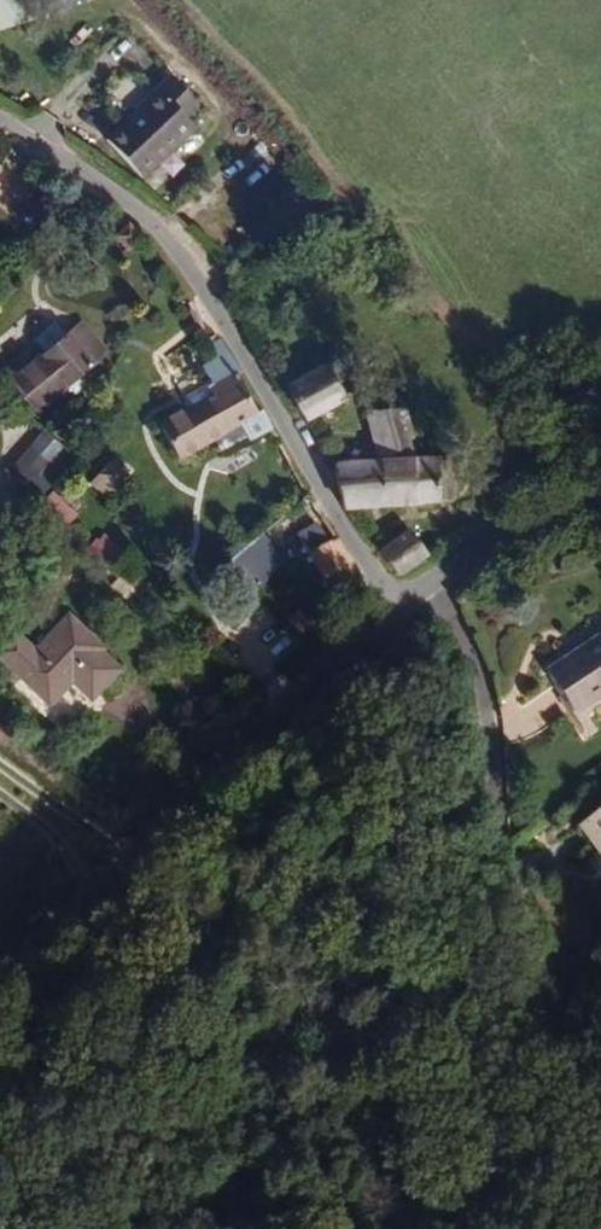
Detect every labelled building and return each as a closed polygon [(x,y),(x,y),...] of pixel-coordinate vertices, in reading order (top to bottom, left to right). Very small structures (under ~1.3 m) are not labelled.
[(13,26),(12,0),(0,0),(0,26),(13,26)] [(185,124),(200,109),(171,78),(155,92),(155,96),(106,141),(143,182),(195,135),(185,124)] [(39,358),(8,389),(37,417),(92,365),(63,336),(60,339),(48,328),(29,348),(39,358)] [(343,400),(327,371),(288,393),(305,422),(343,400)] [(181,465),(249,424),(230,392),(162,433),(181,465)] [(413,441),(411,417),(408,414),(369,415),(369,444),(413,441)] [(106,457),(87,485),(109,500),(128,472),(106,457)] [(440,504),(437,463),(340,469),(347,508),(440,504)] [(348,555),(334,531),(311,544),(321,565),(334,560),(348,555)] [(425,554),(411,533),(383,555),(397,574),(425,554)] [(262,580),(231,554),(219,565),(253,596),(262,580)] [(340,576),(334,560),(321,565),(328,581),(340,576)] [(229,629),(258,655),(279,631),(250,605),(229,629)] [(101,711),(129,673),(108,656),(110,653),(68,623),(32,670),(15,692),(58,724),(79,695),(101,711)] [(592,641),(600,656),(600,636),(592,641)] [(592,641),(532,678),(558,722),(600,695),(600,656),(592,641)] [(32,670),(11,656),(0,671),(0,681),(15,692),(32,670)] [(560,841),(581,869),(591,862),(600,876),(600,812),(560,841)]
